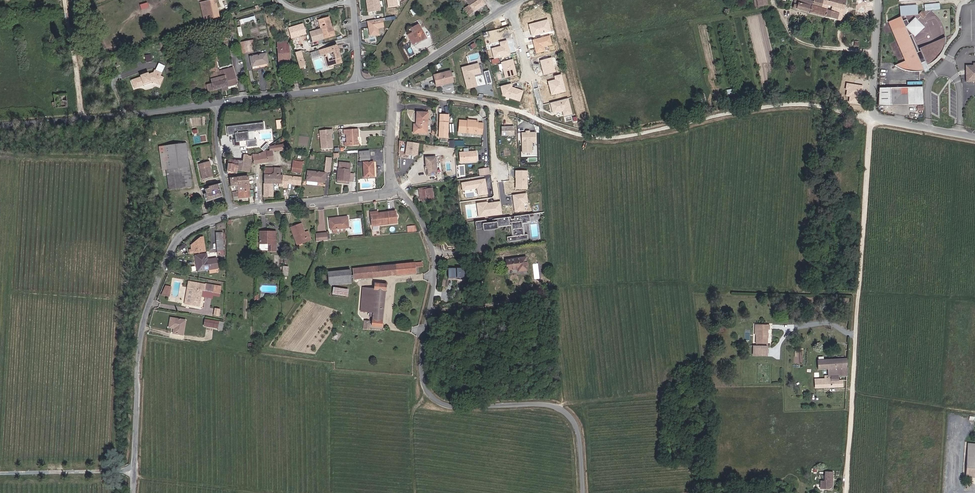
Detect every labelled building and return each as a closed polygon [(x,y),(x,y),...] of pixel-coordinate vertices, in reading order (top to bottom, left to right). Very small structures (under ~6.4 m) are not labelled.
[(221,16),(217,0),(209,0),(198,2),(203,20),(221,16)] [(368,13),(381,11),(379,0),(367,0),(368,13)] [(388,8),(397,7),(397,0),(387,0),(388,8)] [(485,4),(481,0),(465,0),(466,1),(473,12),(485,4)] [(755,9),(770,6),(768,0),(754,0),(755,9)] [(813,2),(808,0),(795,0),(792,8),(841,21),(846,0),(813,0),(813,2)] [(470,14),(473,12),(466,1),(463,4),(470,14)] [(918,5),(901,6),(901,16),(918,15),(918,5)] [(548,16),(529,20),(532,32),(551,27),(548,16)] [(332,27),(329,17),(319,21),(323,32),(319,33),(318,30),(311,33),(314,42),(333,35),(331,28),(332,27)] [(924,70),(901,17),(887,23),(905,61),(895,65),(899,68),(902,70),(908,71),(916,72),(924,70)] [(383,18),(367,21),(370,37),(380,35),(379,29),(384,28),(383,18)] [(418,41),(428,36),(419,22),(410,27),(413,33),(418,41)] [(292,37),(298,35),(296,28),(290,30),(292,37)] [(414,42),(418,41),(413,33),(409,35),(414,42)] [(552,33),(535,37),(538,50),(547,48),(546,44),(554,42),(552,33)] [(946,42),(946,38),(920,49),(927,65),(936,61),(942,54),(945,47),(946,42)] [(504,44),(495,46),(497,56),(514,52),(510,39),(504,41),(504,44)] [(251,51),(250,49),(248,42),(239,44),(241,53),(251,51)] [(286,55),(285,51),(285,43),(277,43),(279,64),(291,64),(291,55),(286,55)] [(339,49),(340,49),(340,48),(339,44),(322,48),(324,53),(334,50),(336,57),(330,59),(327,60),(329,65),(330,64),(331,66),(335,65),(334,63),(344,60),(342,55),(341,56),(339,49)] [(146,61),(151,59),(148,53),(143,55),(146,61)] [(253,66),(270,63),(268,53),(251,57),(253,66)] [(301,68),(306,66),(303,56),(298,58),(301,68)] [(553,56),(542,59),(545,73),(556,70),(553,56)] [(514,58),(504,60),(507,75),(518,73),(514,58)] [(964,63),(965,84),(974,83),(974,63),(964,63)] [(223,88),(239,84),(235,68),(222,71),(219,64),(216,66),(218,72),(223,88)] [(462,67),(467,90),(477,88),(475,76),(481,75),(479,64),(462,67)] [(164,81),(167,72),(163,71),(164,68),(157,66),(156,69),(135,79),(138,87),(148,82),(146,79),(153,76),(155,79),(156,78),(164,81)] [(487,84),(493,82),(490,70),(484,71),(487,84)] [(216,91),(223,88),(218,72),(210,75),(216,91)] [(437,87),(453,82),(450,72),(434,77),(437,87)] [(557,78),(550,79),(553,93),(567,90),(563,72),(556,74),(557,78)] [(511,81),(502,83),(504,93),(520,98),(524,88),(513,84),(511,81)] [(847,82),(845,89),(852,90),(851,94),(862,97),(865,87),(847,82)] [(924,87),(878,86),(877,104),(924,105),(924,87)] [(569,97),(551,101),(563,109),(564,114),(572,112),(569,97)] [(414,130),(425,130),(426,112),(415,111),(415,125),(414,130)] [(446,136),(449,113),(441,112),(438,135),(446,136)] [(462,134),(485,135),(485,122),(480,122),(479,124),(470,123),(470,121),(463,120),(462,134)] [(264,124),(227,128),(228,134),(236,133),(236,139),(235,139),(235,145),(240,144),(240,140),(247,140),(248,146),(258,144),(257,138),(250,139),(249,133),(265,131),(264,124)] [(425,133),(425,130),(414,130),(415,125),(411,125),(410,133),(425,133)] [(512,137),(511,128),(499,129),(500,137),(512,137)] [(359,129),(345,129),(345,132),(347,132),(347,142),(352,142),(352,146),(359,146),(359,142),(358,142),(358,136),(359,136),(359,129)] [(331,134),(331,130),(319,130),(321,150),(331,149),(330,141),(329,141),(329,139),(330,138),(330,134),(331,134)] [(534,144),(534,134),(528,134),(524,134),(520,134),(521,155),(530,154),(530,144),(534,144)] [(419,144),(408,142),(405,156),(417,158),(419,144)] [(193,188),(187,144),(160,147),(166,191),(193,188)] [(273,152),(254,154),(255,164),(274,161),(273,152)] [(475,163),(474,153),(458,153),(458,163),(475,163)] [(227,162),(230,164),(228,172),(234,173),(235,165),(232,164),(235,161),(231,157),(227,162)] [(430,176),(433,175),(437,174),(434,157),(425,159),(427,167),(429,167),(430,176)] [(293,168),(302,169),(303,161),(294,160),(293,168)] [(214,177),(210,161),(200,164),(204,179),(214,177)] [(366,177),(376,177),(376,162),(365,162),(366,177)] [(348,182),(351,166),(337,164),(335,180),(348,182)] [(282,176),(282,173),(282,167),(265,168),(265,175),(274,175),(282,176)] [(476,172),(477,178),(488,176),(487,170),(476,172)] [(307,180),(323,182),(324,174),(308,172),(307,180)] [(525,191),(525,173),(513,173),(513,191),(525,191)] [(291,183),(300,182),(302,175),(292,174),(292,176),(292,177),(292,178),(291,183)] [(263,196),(271,196),(273,182),(274,175),(265,175),(263,196)] [(290,188),(291,183),(292,178),(292,177),(292,176),(282,176),(274,175),(273,182),(278,182),(279,185),(280,185),(281,184),(285,184),(285,187),(290,188)] [(239,186),(250,185),(249,177),(231,178),(231,186),(239,186)] [(485,197),(484,189),(483,181),(459,185),(460,193),(474,191),(476,198),(485,197)] [(205,203),(223,198),(220,186),(205,190),(206,195),(203,196),(205,203)] [(423,198),(432,196),(431,188),(419,190),(420,195),(422,195),(423,198)] [(524,196),(520,196),(510,198),(513,214),(522,213),(521,205),(525,204),(524,196)] [(476,220),(499,216),(498,204),(486,205),(485,204),(474,206),(475,207),(476,220)] [(396,223),(395,211),(377,212),(377,214),(370,215),(371,225),(396,223)] [(520,238),(519,226),(524,226),(524,224),(527,224),(527,220),(531,220),(531,216),(490,221),(491,229),(508,227),(509,239),(503,239),(503,244),(524,242),(524,237),(520,238)] [(331,229),(349,227),(348,218),(330,220),(331,229)] [(484,229),(483,221),(471,223),(472,231),(484,229)] [(300,244),(312,240),(309,232),(306,232),(303,225),(293,228),(296,238),(298,237),(300,244)] [(221,232),(214,233),(215,241),(222,240),(221,232)] [(267,251),(276,251),(275,233),(271,233),(271,237),(259,237),(260,245),(268,245),(267,251)] [(207,238),(205,238),(195,246),(196,251),(194,251),(195,255),(209,252),(207,238)] [(223,250),(222,240),(215,241),(216,251),(223,250)] [(206,255),(195,258),(197,267),(197,268),(198,273),(218,269),(216,259),(207,261),(206,255)] [(527,271),(525,258),(506,261),(507,271),(517,269),(517,272),(527,271)] [(354,279),(415,274),(415,268),(415,265),(353,270),(354,279)] [(463,277),(463,267),(447,267),(447,277),(463,277)] [(327,282),(350,280),(349,270),(327,272),(327,282)] [(188,303),(198,304),(200,289),(203,290),(204,283),(188,281),(187,288),(190,288),(188,303)] [(170,297),(172,286),(165,284),(162,295),(170,297)] [(371,324),(381,325),(386,286),(376,285),(375,289),(364,289),(361,310),(372,311),(371,324)] [(334,296),(349,297),(349,290),(334,289),(334,296)] [(173,332),(182,333),(184,318),(175,317),(173,332)] [(770,325),(756,324),(756,335),(757,335),(757,346),(753,346),(753,355),(769,355),(769,330),(770,330),(770,325)] [(847,358),(818,360),(819,370),(828,370),(829,376),(825,376),(825,379),(815,379),(816,388),(844,387),(843,380),(840,380),(839,378),(848,377),(847,358)] [(967,443),(964,478),(974,479),(974,444),(967,443)] [(834,472),(826,472),(825,481),(821,481),(821,488),(834,489),(834,472)]
